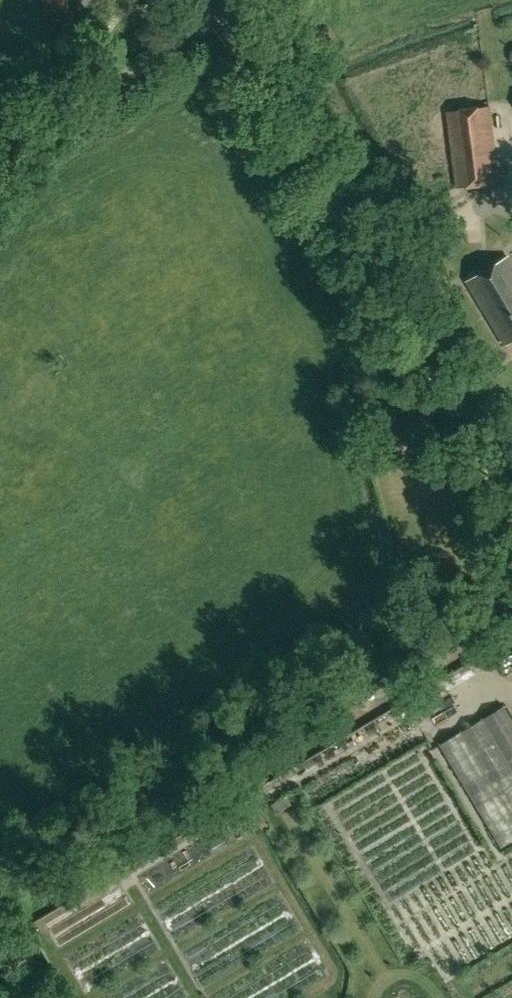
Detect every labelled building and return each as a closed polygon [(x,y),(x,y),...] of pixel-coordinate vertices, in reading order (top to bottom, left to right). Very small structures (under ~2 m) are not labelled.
[(457,185),(499,180),(489,105),(448,110),(457,185)] [(467,279),(506,344),(511,341),(511,262),(508,255),(467,279)] [(485,685),(466,689),(469,700),(487,695),(485,685)] [(505,706),(441,744),(501,846),(511,840),(511,717),(505,706)] [(511,939),(511,873),(407,924),(422,955),(435,949),(451,983),(470,973),(465,962),(511,939)]
